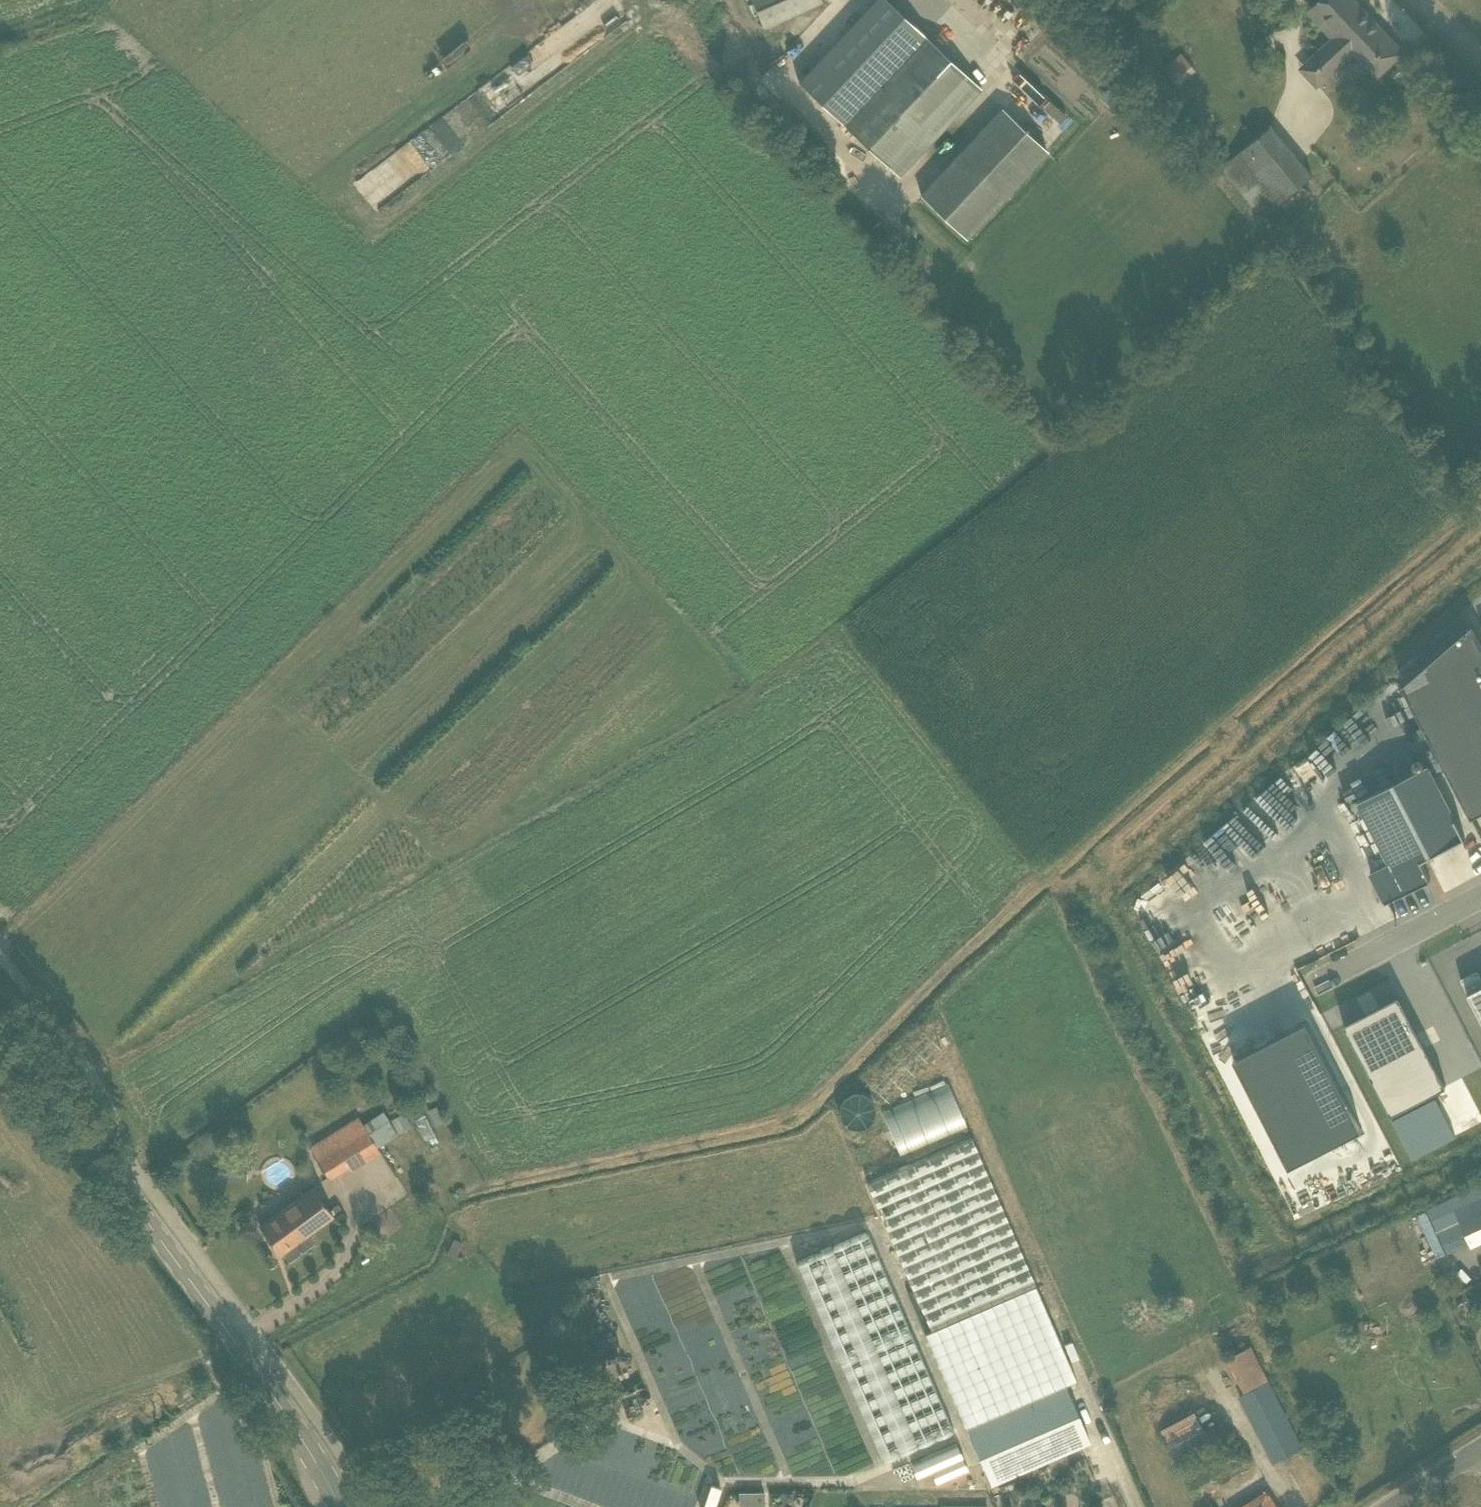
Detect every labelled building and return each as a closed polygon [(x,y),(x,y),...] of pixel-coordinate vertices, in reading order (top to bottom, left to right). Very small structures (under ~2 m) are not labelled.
[(765,27),(822,1),(821,0),(752,0),(765,27)] [(900,177),(982,89),(887,0),(875,0),(799,81),(900,177)] [(1328,76),(1355,51),(1378,75),(1403,52),(1354,0),(1320,0),(1314,7),(1334,28),(1327,34),(1332,39),(1311,58),(1328,76)] [(1180,53),(1163,68),(1174,81),(1191,66),(1180,53)] [(1398,67),(1391,74),(1396,79),(1403,73),(1398,67)] [(436,157),(487,129),(471,101),(420,128),(436,157)] [(1223,167),(1263,215),(1311,175),(1271,127),(1223,167)] [(960,151),(919,195),(966,238),(1007,194),(960,151)] [(905,245),(900,250),(906,256),(911,251),(905,245)] [(1473,622),(1402,684),(1472,816),(1480,812),(1480,637),(1473,622)] [(1371,871),(1386,901),(1431,878),(1421,859),(1465,836),(1427,764),(1359,799),(1391,861),(1371,871)] [(1478,969),(1461,978),(1480,1017),(1480,974),(1478,969)] [(1446,1086),(1399,994),(1343,1024),(1391,1115),(1446,1086)] [(1367,1138),(1306,1020),(1231,1059),(1292,1177),(1367,1138)] [(947,1082),(880,1111),(899,1154),(965,1125),(947,1082)] [(850,1091),(837,1115),(862,1129),(875,1105),(850,1091)] [(363,1122),(377,1144),(395,1132),(381,1110),(363,1122)] [(331,1133),(309,1147),(320,1165),(327,1176),(328,1178),(350,1165),(331,1133)] [(1031,1398),(1078,1380),(973,1135),(867,1180),(932,1329),(924,1332),(966,1425),(1031,1398)] [(312,1187),(260,1225),(280,1254),(284,1251),(289,1259),(313,1242),(307,1234),(333,1215),(312,1187)] [(1457,1207),(1473,1245),(1480,1241),(1480,1196),(1457,1207)] [(954,1429),(868,1232),(797,1263),(884,1459),(954,1429)] [(1245,1393),(1241,1395),(1275,1462),(1303,1448),(1251,1346),(1227,1358),(1245,1393)] [(1031,1398),(966,1425),(991,1484),(1057,1457),(1031,1398)] [(1196,1411),(1159,1426),(1172,1457),(1209,1442),(1196,1411)] [(934,1480),(966,1470),(958,1445),(907,1461),(913,1478),(932,1472),(934,1480)] [(764,1491),(748,1492),(749,1506),(765,1505),(764,1491)] [(1267,1491),(1241,1506),(1278,1506),(1267,1491)]
